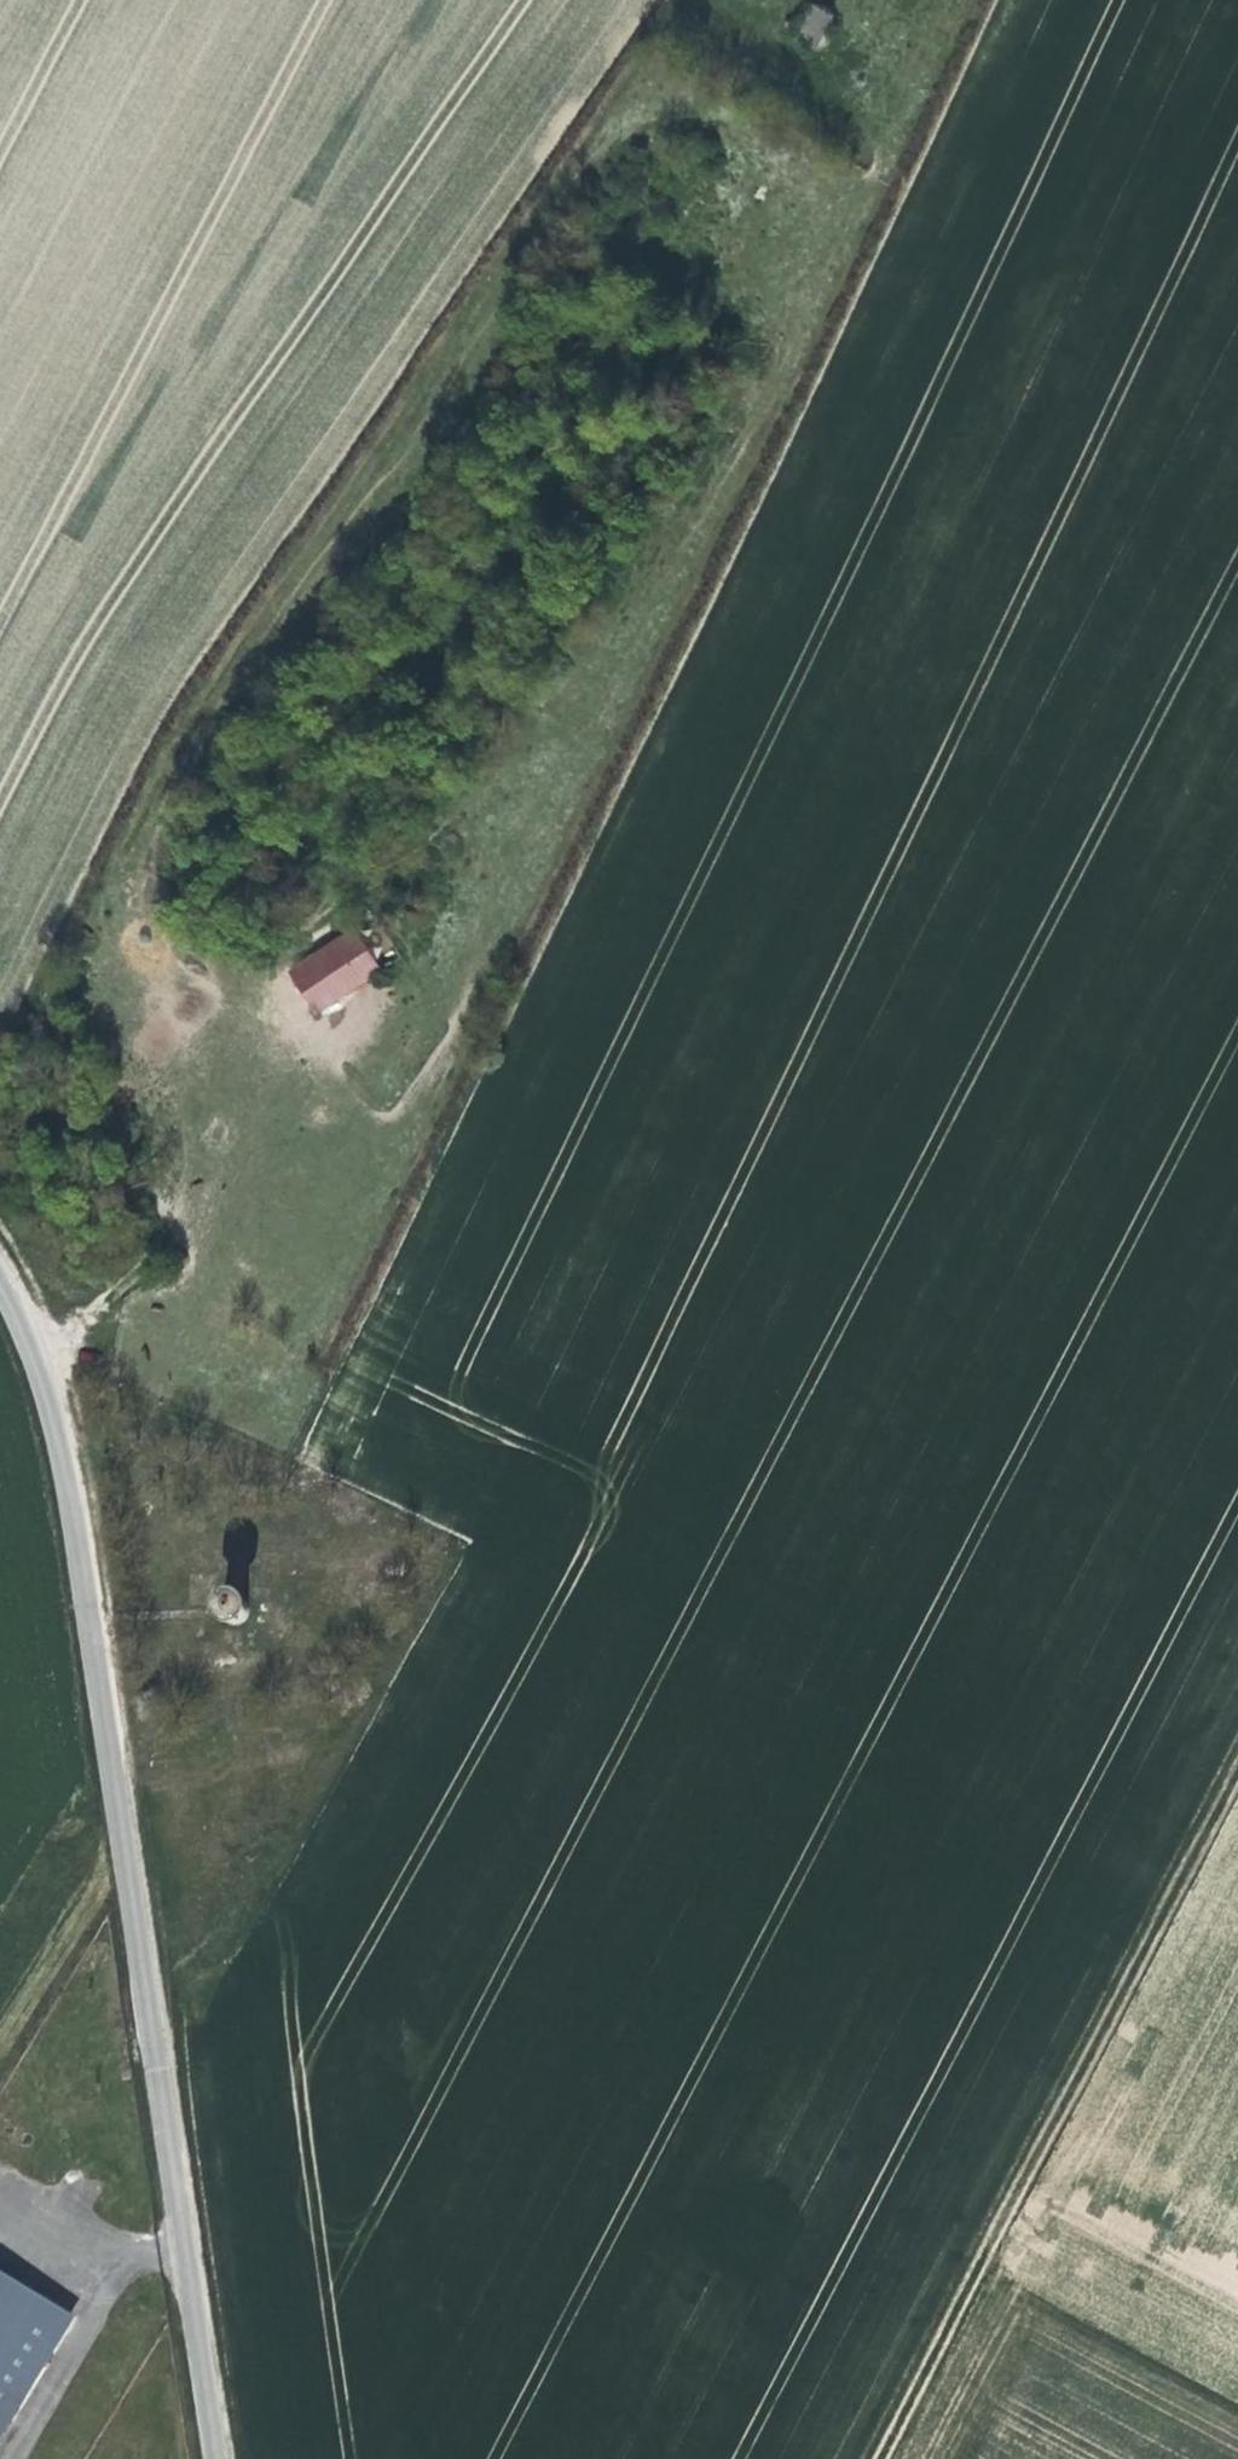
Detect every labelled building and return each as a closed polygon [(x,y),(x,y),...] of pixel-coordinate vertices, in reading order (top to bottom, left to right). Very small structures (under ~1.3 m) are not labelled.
[(797,33),(820,42),(831,12),(809,4),(797,33)] [(285,968),(313,1014),(382,974),(354,927),(285,968)] [(50,2330),(0,2300),(0,2413),(50,2330)]
